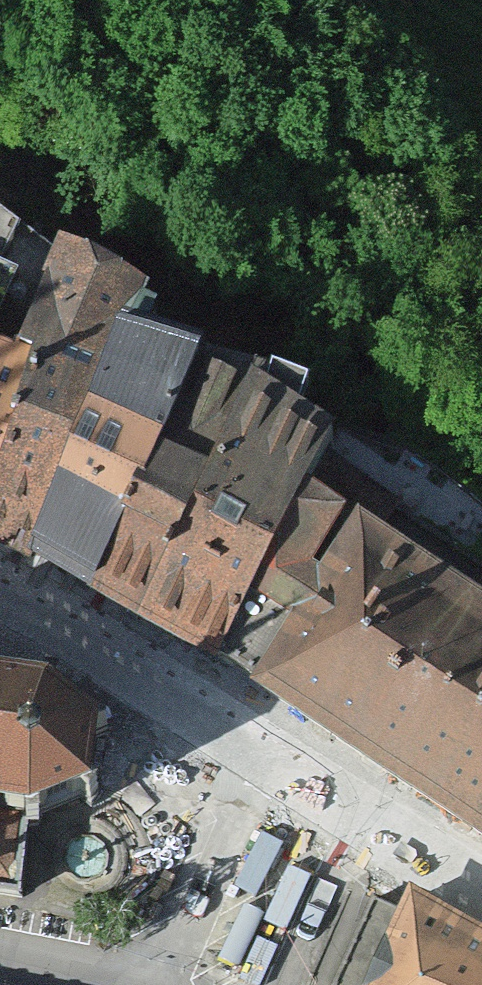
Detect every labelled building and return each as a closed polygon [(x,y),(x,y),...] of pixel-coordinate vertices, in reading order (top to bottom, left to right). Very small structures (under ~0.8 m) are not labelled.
[(47,559),(82,577),(185,324),(114,289),(84,365),(15,542),(47,559)] [(104,589),(128,604),(241,353),(185,324),(82,577),(104,589)] [(18,339),(0,330),(0,390),(18,339)] [(15,542),(84,365),(18,339),(0,390),(0,535),(15,542)] [(171,625),(209,646),(322,439),(305,429),(321,399),(241,353),(128,604),(171,625)] [(383,520),(401,490),(322,439),(209,646),(371,756),(481,831),(481,582),(383,520)] [(45,899),(54,804),(104,810),(171,788),(179,717),(121,669),(0,655),(0,893),(45,899)] [(479,922),(403,881),(394,903),(373,894),(332,984),(481,984),(481,924),(479,922)]
